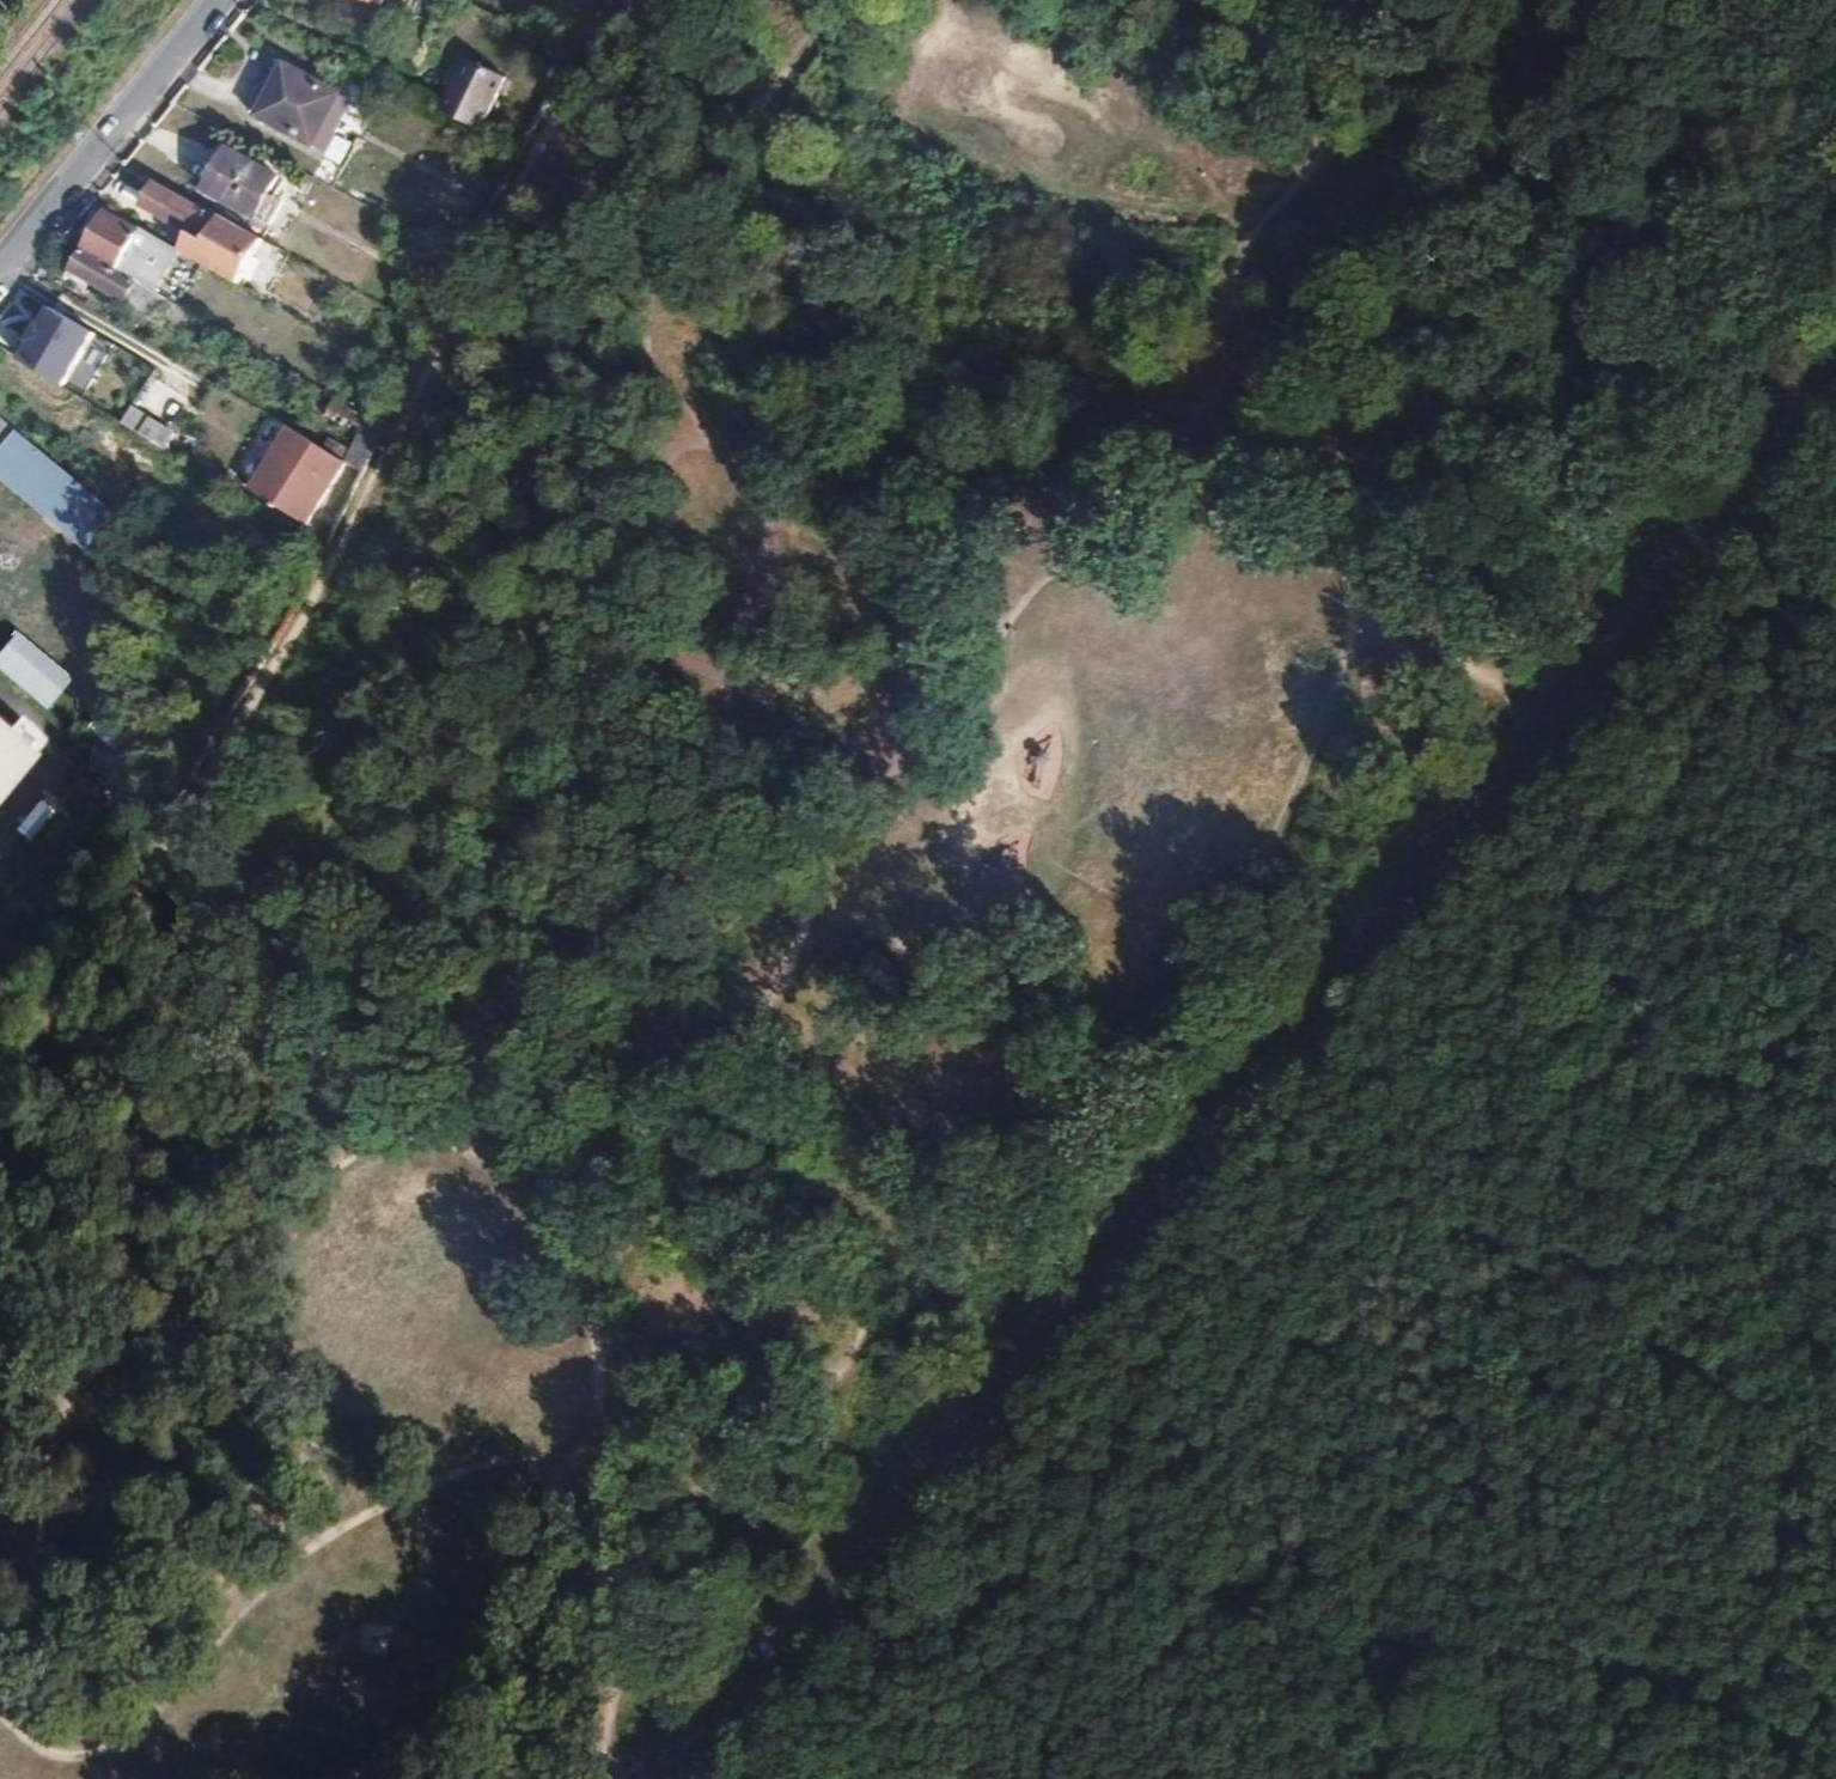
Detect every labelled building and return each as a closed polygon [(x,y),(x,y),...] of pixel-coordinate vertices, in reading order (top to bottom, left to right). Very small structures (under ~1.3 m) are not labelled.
[(387,9),(391,0),(367,0),(387,9)] [(462,57),(437,107),(476,126),(501,76),(462,57)] [(282,64),(255,116),(310,145),(338,93),(282,64)] [(225,148),(204,188),(253,215),(269,223),(281,201),(265,193),(275,174),(225,148)] [(138,206),(189,234),(180,251),(233,281),(255,234),(218,214),(216,218),(150,182),(138,206)] [(176,255),(175,254),(178,250),(137,226),(133,229),(102,210),(80,247),(154,291),(176,255)] [(84,285),(87,280),(156,321),(169,300),(154,291),(80,247),(68,268),(64,273),(84,285)] [(252,257),(241,278),(259,288),(271,266),(252,257)] [(60,386),(93,334),(50,308),(40,326),(37,324),(26,341),(28,343),(18,360),(60,386)] [(132,409),(123,423),(165,449),(174,436),(132,409)] [(10,431),(0,423),(0,443),(10,431)] [(313,475),(332,485),(344,463),(287,429),(249,492),(289,516),(295,519),(310,495),(304,491),(313,475)] [(0,452),(0,478),(95,556),(122,523),(14,435),(0,452)] [(4,803),(3,803),(39,760),(0,728),(0,808),(4,803)] [(39,797),(20,829),(37,839),(56,806),(39,797)]
